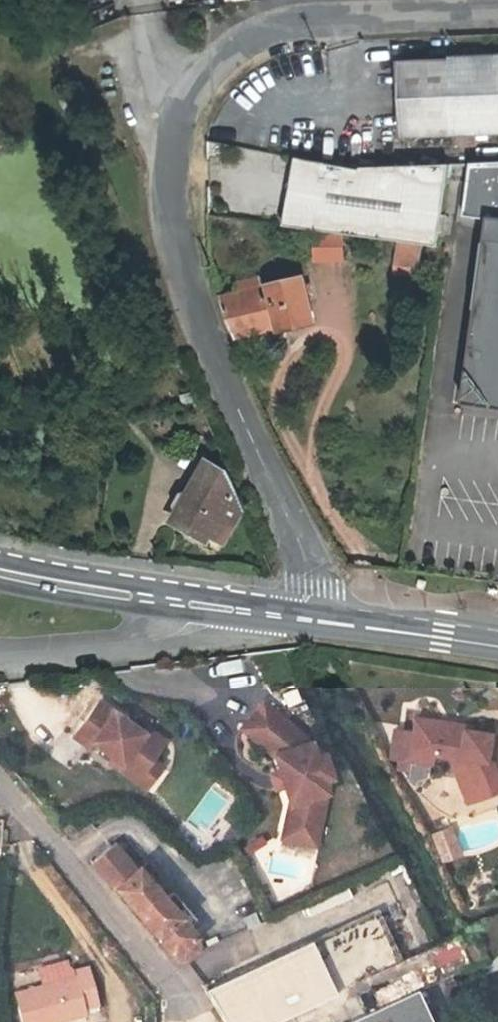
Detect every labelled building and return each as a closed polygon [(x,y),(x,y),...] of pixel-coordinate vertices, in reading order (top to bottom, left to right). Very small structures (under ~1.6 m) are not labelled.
[(403,58),(405,133),(497,131),(497,56),(403,58)] [(286,225),(428,244),(438,245),(451,164),(362,167),(362,169),(326,162),(300,157),(286,225)] [(465,404),(497,409),(497,162),(471,163),(465,215),(489,218),(465,404)] [(399,242),(396,263),(420,268),(423,246),(399,242)] [(442,264),(443,264),(446,246),(438,245),(428,244),(428,247),(428,249),(429,251),(429,252),(430,253),(430,255),(431,256),(432,257),(433,258),(434,259),(435,260),(436,261),(438,262),(439,263),(440,263),(442,264)] [(311,259),(340,259),(340,250),(311,250),(311,259)] [(420,268),(396,263),(394,274),(418,278),(420,268)] [(275,322),(277,331),(277,333),(318,323),(307,277),(265,287),(263,277),(238,283),(241,293),(222,297),(230,323),(233,333),(275,322)] [(236,340),(277,331),(275,322),(233,333),(236,340)] [(223,491),(219,480),(215,474),(195,461),(164,515),(197,537),(223,491)] [(90,741),(112,756),(137,776),(150,758),(163,740),(145,727),(142,732),(99,700),(72,735),(87,746),(90,741)] [(271,753),(276,772),(280,787),(286,804),(279,837),(292,840),(311,844),(314,829),(322,792),(320,781),(312,755),(308,743),(261,703),(240,728),(271,753)] [(450,768),(465,803),(497,789),(497,785),(488,762),(491,734),(446,729),(446,725),(409,720),(407,734),(391,733),(388,761),(404,763),(405,753),(445,757),(450,768)] [(321,752),(312,755),(320,781),(329,778),(321,752)] [(404,763),(450,768),(445,757),(405,753),(404,763)] [(137,776),(112,756),(107,761),(143,788),(160,765),(150,758),(137,776)] [(273,789),(280,787),(276,772),(269,774),(273,789)] [(206,830),(214,816),(198,806),(189,820),(206,830)] [(60,825),(70,838),(77,832),(67,820),(60,825)] [(437,863),(458,855),(446,824),(425,832),(437,863)] [(198,938),(169,904),(114,840),(89,860),(175,960),(183,961),(198,949),(199,949),(198,938)] [(400,964),(379,912),(313,943),(207,992),(224,1021),(283,1021),(400,964)] [(419,948),(423,970),(455,964),(451,943),(419,948)] [(487,958),(482,959),(482,972),(497,964),(497,951),(487,958)] [(40,985),(14,992),(22,1021),(55,1021),(84,1015),(82,1010),(96,1007),(86,967),(70,971),(62,962),(36,970),(40,985)] [(346,1021),(428,1021),(413,991),(346,1021)]
